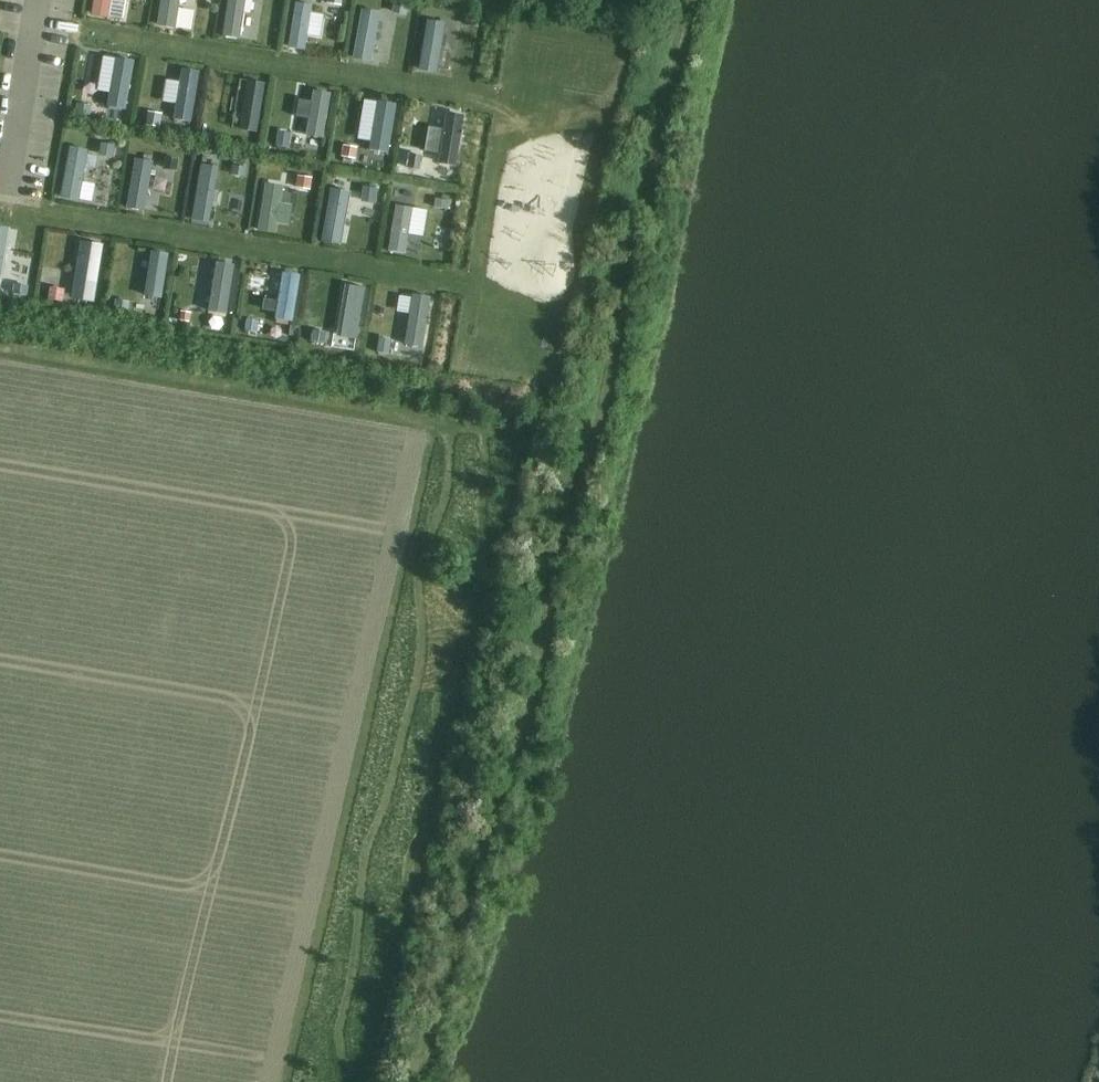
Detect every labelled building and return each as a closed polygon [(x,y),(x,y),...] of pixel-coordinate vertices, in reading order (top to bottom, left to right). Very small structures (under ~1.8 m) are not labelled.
[(164,13),(182,14),(182,0),(164,0),(164,13)] [(228,25),(255,26),(256,0),(230,0),(228,25)] [(379,51),(391,3),(381,0),(365,0),(354,44),(379,51)] [(429,6),(418,55),(440,60),(451,11),(429,6)] [(117,137),(73,131),(66,185),(109,191),(117,137)] [(6,174),(8,152),(0,151),(0,174),(6,174)] [(392,239),(414,241),(416,223),(430,224),(433,195),(397,192),(392,239)] [(156,239),(151,282),(167,284),(172,241),(156,239)]
